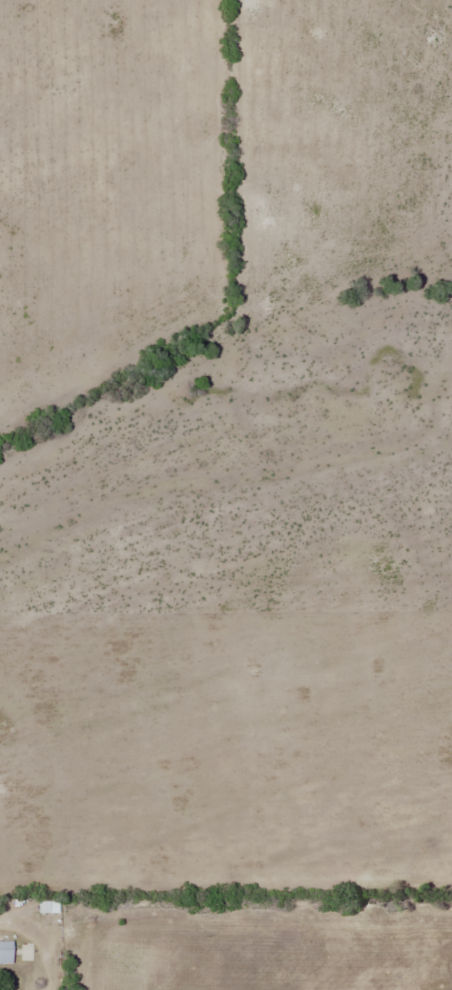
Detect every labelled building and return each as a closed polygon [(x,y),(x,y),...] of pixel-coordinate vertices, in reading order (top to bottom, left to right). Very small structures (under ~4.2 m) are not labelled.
[(12,964),(12,942),(0,942),(0,964),(12,964)] [(30,943),(19,943),(19,961),(30,961),(30,943)]
